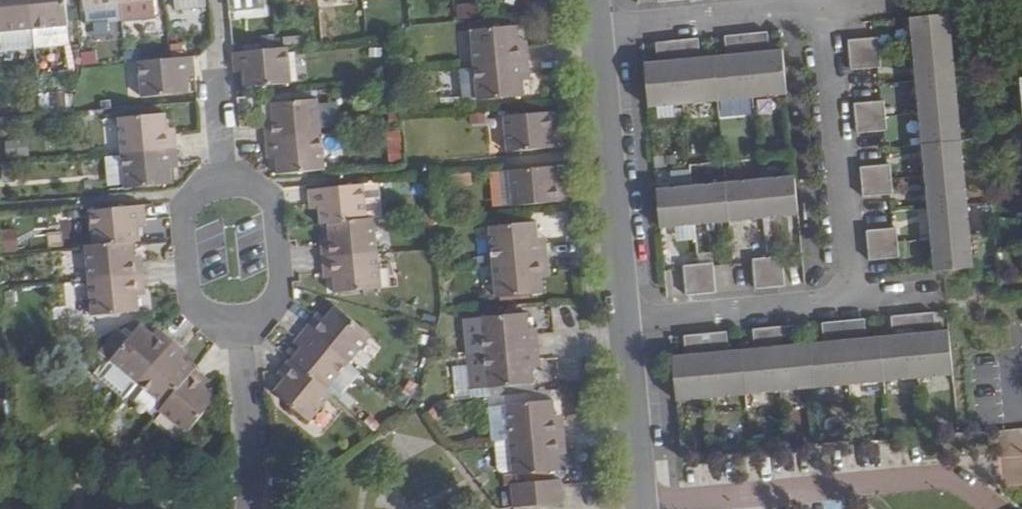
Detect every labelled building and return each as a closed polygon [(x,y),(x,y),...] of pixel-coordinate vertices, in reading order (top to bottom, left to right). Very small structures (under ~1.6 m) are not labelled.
[(31,0),(0,0),(0,32),(34,28),(31,0)] [(34,28),(70,24),(67,0),(31,0),(34,28)] [(122,2),(123,12),(155,10),(154,0),(150,0),(122,2)] [(122,2),(90,6),(91,15),(123,12),(122,2)] [(917,54),(953,50),(950,20),(914,23),(917,54)] [(34,28),(35,40),(70,36),(70,24),(34,28)] [(476,67),(532,61),(531,47),(522,48),(521,26),(473,31),(476,67)] [(765,37),(750,39),(756,102),(789,99),(785,55),(768,56),(765,37)] [(737,59),(718,61),(722,105),(756,102),(750,39),(736,40),(737,59)] [(853,60),(882,57),(881,42),(852,45),(853,60)] [(697,44),(682,45),(688,108),(722,105),(718,61),(699,62),(697,44)] [(668,65),(648,68),(652,111),(688,108),(682,45),(667,46),(668,65)] [(290,48),(280,49),(235,53),(236,67),(243,67),(245,88),(294,84),(290,48)] [(956,86),(953,50),(917,54),(920,89),(956,86)] [(195,57),(172,59),(140,62),(143,98),(190,93),(188,71),(196,71),(195,57)] [(884,70),(882,57),(853,60),(854,73),(884,70)] [(533,75),(532,61),(476,67),(479,101),(528,97),(526,75),(533,75)] [(456,99),(455,70),(440,71),(441,99),(456,99)] [(959,114),(956,86),(920,89),(923,117),(959,114)] [(268,126),(269,140),(324,135),(321,99),(273,104),(275,125),(268,126)] [(859,123),(888,120),(887,105),(858,107),(859,123)] [(507,117),(510,154),(558,149),(555,128),(562,127),(561,112),(507,117)] [(124,152),(178,148),(177,135),(169,135),(168,114),(121,118),(124,152)] [(961,143),(959,114),(923,117),(925,147),(961,143)] [(889,135),(888,120),(859,123),(861,138),(889,135)] [(399,129),(384,131),(388,162),(403,160),(399,129)] [(324,135),(269,140),(270,154),(278,154),(279,174),(327,170),(324,135)] [(964,176),(961,143),(925,147),(929,179),(964,176)] [(180,162),(178,148),(124,152),(127,188),(174,183),(172,163),(180,162)] [(561,189),(559,168),(511,173),(515,208),(570,203),(568,188),(561,189)] [(865,186),(894,183),(893,168),(864,171),(865,186)] [(967,209),(964,176),(929,179),(931,212),(967,209)] [(797,181),(764,184),(768,223),(801,220),(797,181)] [(895,197),(894,183),(865,186),(866,200),(895,197)] [(764,184),(730,187),(734,226),(768,223),(764,184)] [(380,185),(366,186),(369,220),(376,220),(383,219),(380,185)] [(320,205),(322,225),(328,224),(369,220),(366,186),(312,191),(313,206),(320,205)] [(730,187),(696,191),(699,230),(734,226),(730,187)] [(696,191),(660,194),(664,233),(699,230),(696,191)] [(94,245),(134,241),(142,241),(140,220),(147,220),(146,205),(91,210),(94,245)] [(970,241),(967,209),(931,212),(934,245),(970,241)] [(376,220),(369,220),(328,224),(330,245),(324,245),(325,260),(379,255),(376,220)] [(495,264),(550,259),(548,244),(541,245),(539,224),(492,228),(495,264)] [(1,251),(17,248),(13,228),(0,230),(0,248),(1,251)] [(872,250),(900,248),(899,233),(870,235),(872,250)] [(87,246),(90,282),(145,277),(143,262),(136,262),(134,241),(94,245),(87,246)] [(973,273),(970,241),(934,245),(938,276),(973,273)] [(901,263),(900,248),(872,250),(873,265),(901,263)] [(379,255),(325,260),(326,273),(333,272),(335,294),(382,289),(379,255)] [(551,273),(550,259),(495,264),(497,298),(546,294),(543,273),(551,273)] [(786,261),(771,262),(774,293),(789,292),(786,261)] [(774,293),(771,262),(756,264),(759,295),(774,293)] [(718,267),(703,268),(706,300),(721,298),(718,267)] [(706,300),(703,268),(688,270),(691,301),(706,300)] [(145,277),(90,282),(93,316),(141,311),(139,290),(146,289),(145,277)] [(317,317),(307,328),(350,363),(372,336),(335,306),(322,321),(317,317)] [(485,354),(541,349),(539,334),(532,335),(530,314),(482,319),(485,354)] [(924,381),(957,379),(952,335),(934,337),(932,316),(918,318),(924,381)] [(888,386),(924,381),(918,318),(902,319),(904,340),(884,342),(888,386)] [(888,386),(884,342),(864,344),(861,323),(846,325),(852,389),(888,386)] [(112,361),(139,383),(174,341),(164,333),(159,338),(143,325),(112,361)] [(833,346),(814,348),(818,392),(852,389),(846,325),(832,326),(833,346)] [(350,363),(307,328),(298,339),(304,343),(291,360),(328,390),(350,363)] [(793,329),(778,331),(784,396),(818,392),(814,348),(795,350),(793,329)] [(765,353),(746,355),(750,399),(784,396),(778,331),(763,333),(765,353)] [(724,337),(710,338),(716,403),(750,399),(746,355),(727,357),(724,337)] [(695,360),(677,362),(682,406),(716,403),(710,338),(694,339),(695,360)] [(174,341),(139,383),(165,405),(195,368),(180,356),(185,351),(174,341)] [(542,364),(541,349),(485,354),(488,389),(536,385),(534,364),(542,364)] [(328,390),(291,360),(282,370),(287,374),(274,391),(310,421),(333,395),(328,390)] [(165,405),(160,410),(188,434),(218,397),(202,384),(206,377),(195,368),(165,405)] [(511,442),(566,437),(565,423),(558,424),(556,402),(508,407),(511,442)] [(568,451),(566,437),(511,442),(514,471),(514,478),(562,474),(560,451),(568,451)] [(514,471),(511,442),(498,443),(500,473),(514,471)] [(563,506),(562,488),(561,482),(511,487),(514,508),(521,508),(563,506)]
